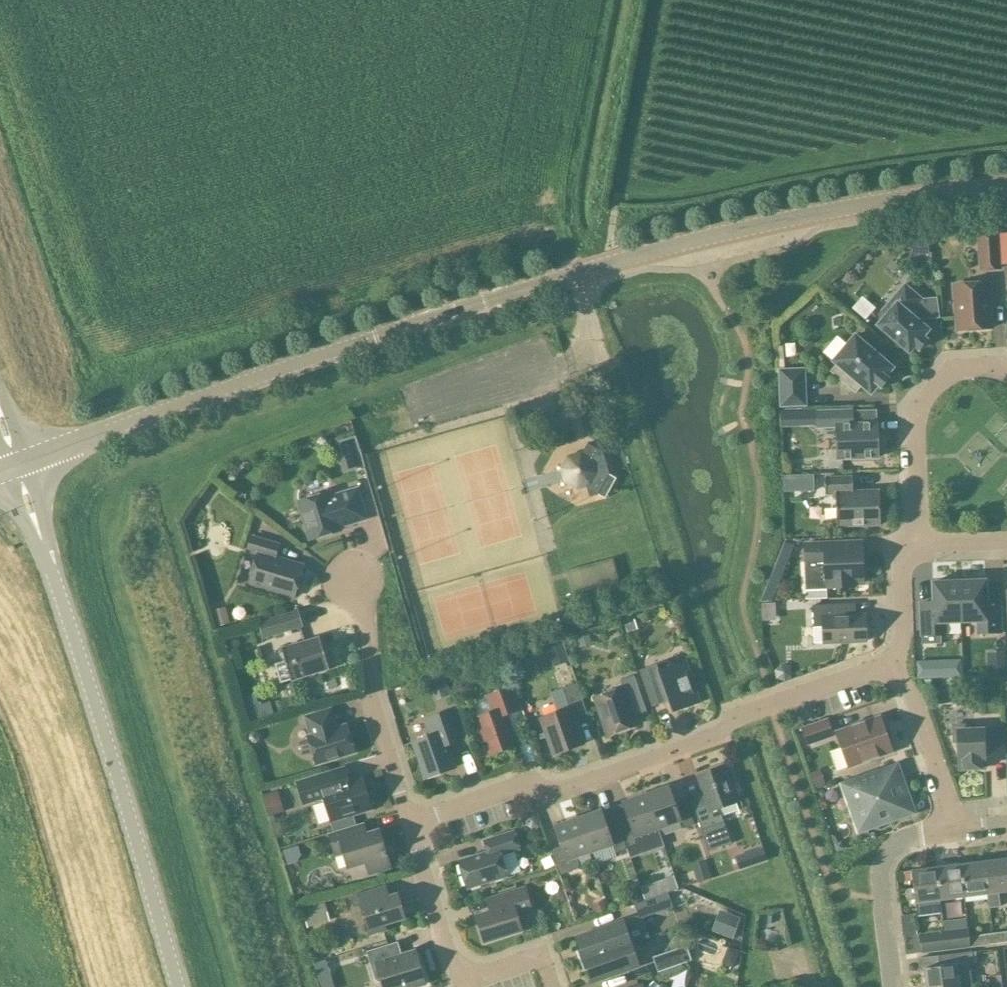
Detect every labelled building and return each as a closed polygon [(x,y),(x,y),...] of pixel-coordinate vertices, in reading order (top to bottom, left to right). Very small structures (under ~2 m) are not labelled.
[(980,272),(1003,270),(1000,232),(977,233),(980,272)] [(909,240),(911,256),(932,254),(930,237),(909,240)] [(979,332),(979,329),(988,328),(987,304),(991,304),(989,283),(954,285),(957,330),(966,330),(966,333),(969,336),(977,335),(979,332)] [(919,349),(927,340),(924,337),(929,330),(910,313),(922,299),(905,284),(882,311),(887,315),(877,325),(910,353),(915,346),(919,349)] [(881,387),(889,379),(886,376),(893,368),(856,336),(834,361),(838,365),(833,371),(856,391),(861,385),(871,393),(879,385),(881,387)] [(781,406),(806,405),(805,369),(780,370),(781,406)] [(853,425),(853,411),(818,412),(818,427),(837,426),(838,459),(879,457),(878,424),(853,425)] [(605,499),(616,478),(609,474),(603,452),(587,443),(581,454),(567,455),(561,468),(564,482),(577,489),(586,487),(589,497),(598,495),(605,499)] [(350,449),(338,453),(343,469),(355,465),(350,449)] [(284,462),(283,454),(276,455),(278,463),(284,462)] [(801,491),(814,491),(814,475),(801,475),(801,491)] [(853,492),(853,477),(825,478),(826,494),(836,493),(837,526),(881,525),(880,491),(853,492)] [(366,519),(358,489),(330,498),(329,493),(299,502),(311,539),(340,531),(339,527),(366,519)] [(294,597),(304,566),(276,557),(279,545),(252,537),(248,550),(258,553),(249,584),(294,597)] [(791,559),(796,545),(787,542),(782,556),(791,559)] [(862,542),(807,544),(807,562),(826,562),(826,588),(853,587),(853,581),(864,581),(862,542)] [(960,581),(961,622),(978,621),(978,633),(1002,633),(1001,608),(988,609),(987,580),(960,581)] [(945,623),(961,622),(960,581),(933,582),(934,611),(921,611),(922,635),(945,635),(945,623)] [(765,620),(776,619),(776,603),(764,604),(765,620)] [(837,616),(837,604),(813,605),(814,627),(824,627),(825,643),(866,641),(865,615),(837,616)] [(265,638),(302,626),(297,611),(261,622),(265,638)] [(228,624),(225,612),(213,616),(216,627),(228,624)] [(638,628),(634,616),(623,619),(627,632),(638,628)] [(580,646),(590,642),(588,634),(577,637),(580,646)] [(292,680),(330,669),(320,637),(282,648),(286,661),(275,664),(281,683),(291,680),(292,680)] [(674,664),(667,661),(641,670),(654,706),(669,701),(673,712),(699,703),(685,661),(674,664)] [(918,662),(919,678),(962,677),(962,661),(918,662)] [(1006,675),(1006,665),(992,666),(993,676),(1006,675)] [(609,735),(637,725),(632,710),(645,705),(634,675),(621,680),(624,687),(596,697),(609,735)] [(554,754),(583,744),(574,717),(587,713),(577,683),(563,688),(570,709),(542,718),(554,754)] [(489,756),(517,746),(507,715),(520,710),(512,687),(488,695),(494,712),(475,718),(489,756)] [(337,728),(331,709),(306,717),(311,736),(308,737),(317,764),(355,752),(347,725),(337,728)] [(426,778),(455,768),(447,745),(463,739),(453,710),(427,720),(431,731),(428,737),(414,742),(426,778)] [(849,767),(892,752),(880,717),(837,732),(849,767)] [(809,743),(833,735),(828,720),(803,729),(809,743)] [(969,729),(969,725),(954,726),(955,741),(959,741),(960,769),(985,768),(984,756),(1004,755),(1003,730),(983,730),(983,729),(969,729)] [(724,767),(698,776),(706,799),(693,804),(709,851),(732,843),(720,808),(736,802),(724,767)] [(816,790),(827,786),(821,770),(811,774),(816,790)] [(884,782),(881,771),(843,784),(848,799),(846,800),(854,817),(859,831),(914,812),(906,792),(908,791),(901,774),(884,782)] [(328,787),(324,773),(297,782),(304,805),(324,798),(331,821),(372,809),(362,776),(328,787)] [(646,794),(659,829),(681,821),(684,828),(695,824),(687,802),(676,806),(669,786),(646,794)] [(269,814),(285,809),(279,790),(263,795),(269,814)] [(636,837),(659,829),(646,794),(623,802),(630,822),(619,826),(627,848),(638,844),(636,837)] [(627,848),(619,826),(608,830),(601,809),(578,818),(591,853),(613,845),(616,852),(627,848)] [(578,858),(591,853),(578,818),(555,826),(562,846),(551,850),(560,875),(578,869),(580,865),(578,858)] [(361,836),(357,825),(330,833),(336,854),(344,851),(349,867),(366,861),(370,873),(390,867),(379,831),(361,836)] [(467,888),(507,876),(501,855),(520,849),(515,832),(484,841),(488,852),(459,861),(467,888)] [(693,862),(699,881),(711,878),(704,858),(693,862)] [(988,893),(989,908),(1001,906),(999,892),(1006,891),(1006,858),(984,861),(988,893)] [(964,896),(988,893),(984,861),(960,864),(964,896)] [(940,899),(941,899),(964,896),(960,864),(936,867),(940,899)] [(942,913),(941,899),(940,899),(936,867),(912,870),(916,902),(918,916),(942,913)] [(641,887),(645,900),(668,892),(679,889),(674,875),(641,887)] [(381,899),(377,888),(351,896),(354,908),(361,905),(370,934),(386,930),(385,924),(405,918),(398,894),(381,899)] [(484,942),(522,930),(518,916),(533,912),(526,888),(497,897),(501,909),(476,916),(484,942)] [(632,902),(642,898),(638,889),(629,892),(632,902)] [(640,919),(674,907),(668,892),(635,904),(640,919)] [(604,898),(595,901),(598,911),(607,908),(604,898)] [(302,904),(308,925),(325,921),(318,899),(302,904)] [(947,950),(947,949),(945,931),(919,934),(918,935),(916,913),(901,915),(904,936),(906,954),(921,953),(947,950)] [(733,938),(735,932),(741,918),(730,914),(722,934),(733,938)] [(640,919),(639,915),(623,921),(576,937),(580,946),(576,947),(581,961),(631,943),(649,937),(643,918),(640,919)] [(970,946),(969,937),(968,928),(945,931),(947,949),(970,946)] [(1006,942),(1006,931),(993,933),(994,943),(1006,942)] [(978,945),(994,943),(993,933),(977,935),(977,936),(969,937),(970,946),(978,945)] [(392,943),(367,951),(375,980),(379,982),(383,981),(384,986),(412,986),(425,983),(415,951),(397,957),(392,943)] [(631,943),(581,961),(585,975),(589,973),(592,982),(639,966),(631,943)] [(658,972),(692,960),(687,945),(653,957),(658,972)] [(957,966),(974,963),(972,950),(939,955),(940,966),(924,968),(927,986),(959,986),(957,966)] [(319,977),(330,973),(325,959),(314,963),(318,977),(319,977)] [(992,985),(1002,984),(1001,974),(990,975),(992,985)]
